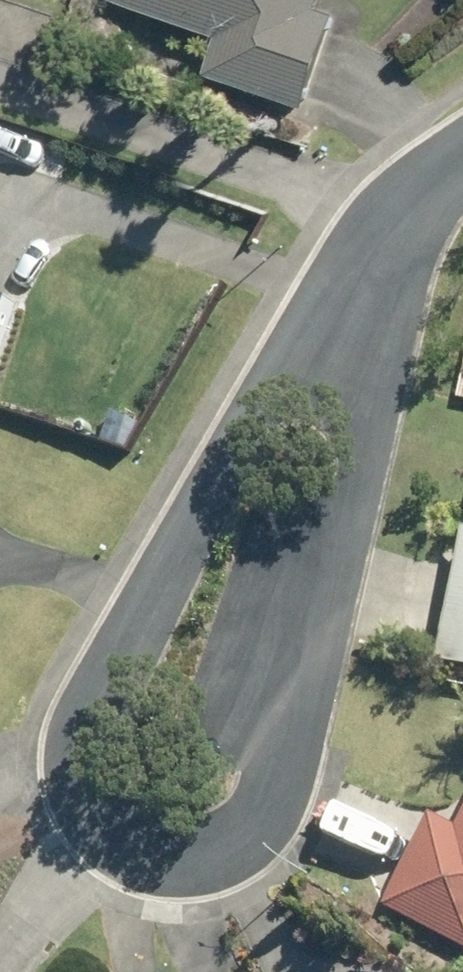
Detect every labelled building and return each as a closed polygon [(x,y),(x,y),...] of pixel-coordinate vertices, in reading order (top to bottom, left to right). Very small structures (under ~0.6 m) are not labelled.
[(207,71),(304,105),(336,14),(317,8),(319,0),(124,0),(219,34),(207,71)] [(13,304),(0,300),(0,343),(13,304)] [(444,662),(462,667),(462,580),(444,662)] [(462,833),(434,818),(388,907),(462,945),(462,831),(462,833)]
